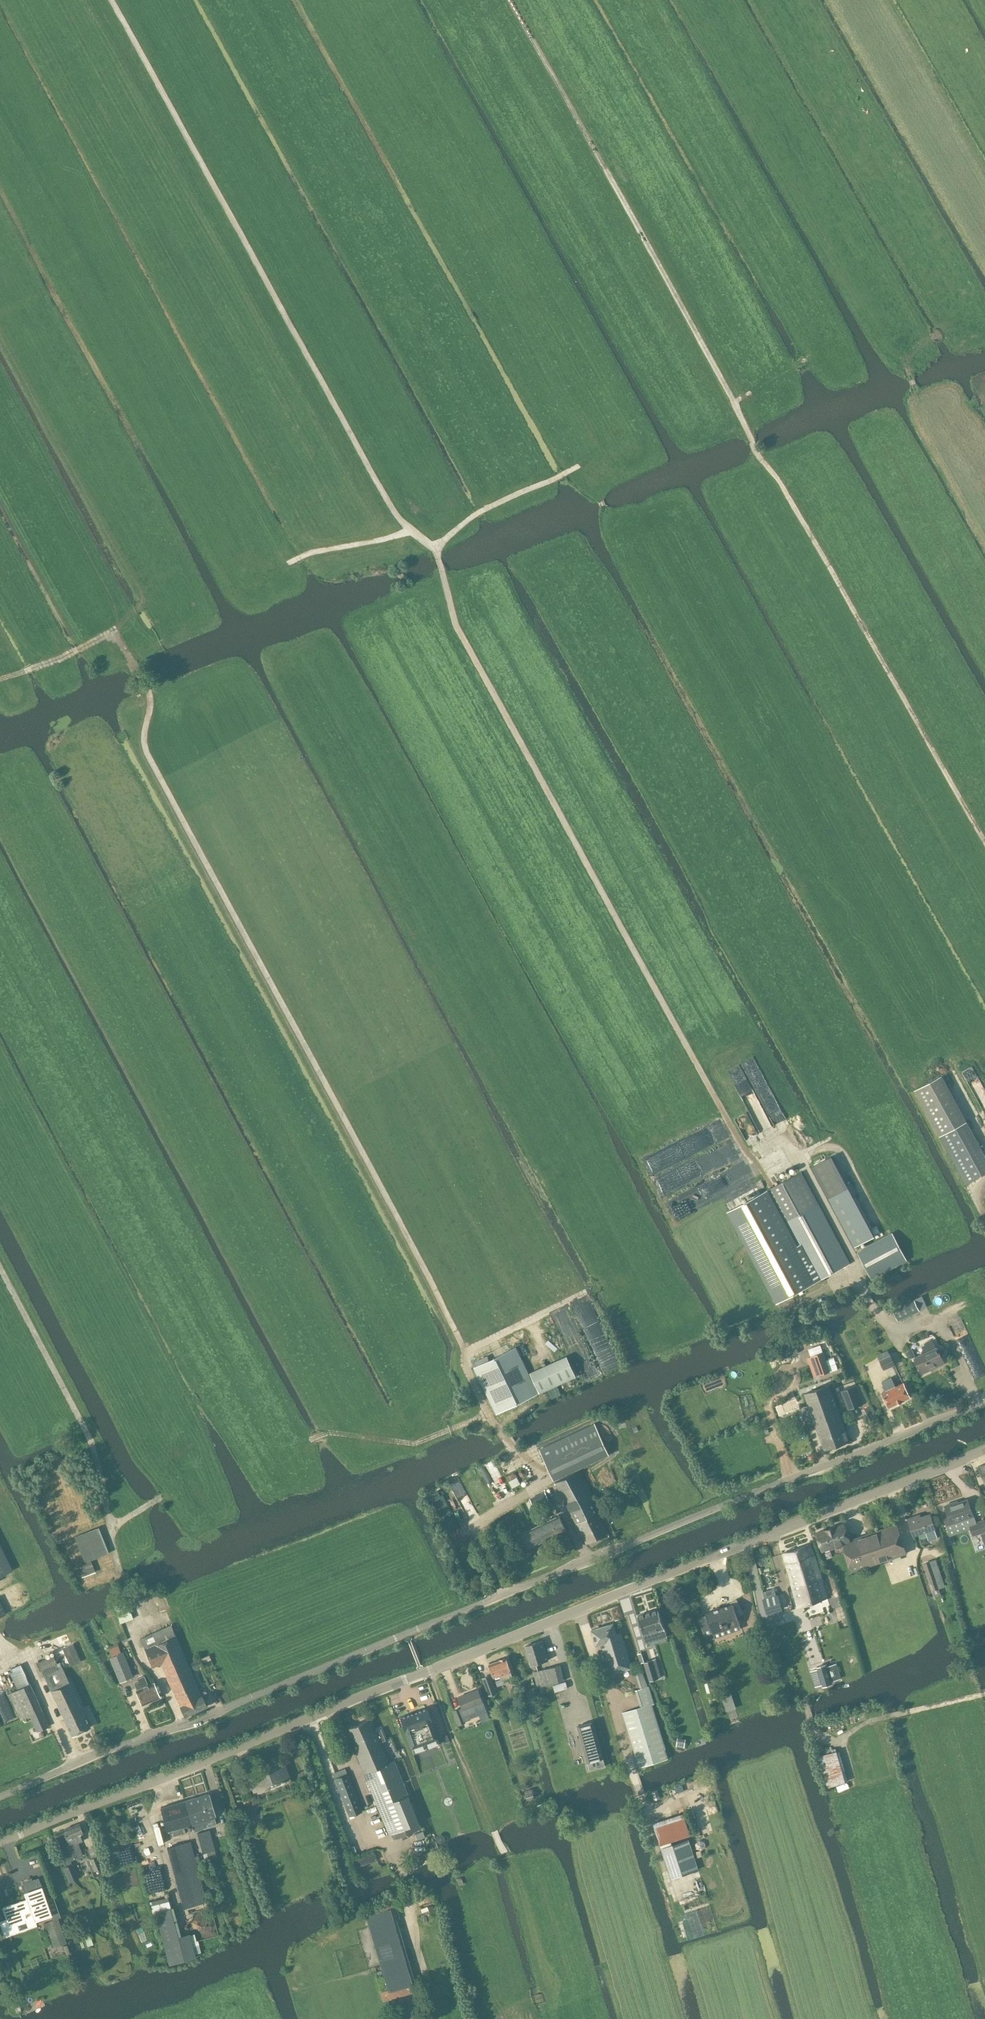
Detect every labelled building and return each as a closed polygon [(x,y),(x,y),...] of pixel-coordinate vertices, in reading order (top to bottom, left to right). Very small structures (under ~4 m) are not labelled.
[(964,1123),(966,1122),(941,1075),(914,1089),(940,1136),(964,1123)] [(965,1183),(984,1172),(984,1162),(964,1123),(940,1136),(965,1183)] [(832,1154),(810,1165),(853,1246),(874,1234),(832,1154)] [(765,1192),(730,1211),(778,1301),(849,1263),(800,1172),(765,1191),(765,1192)] [(906,1259),(892,1233),(857,1252),(871,1278),(906,1259)] [(915,1300),(893,1310),(898,1320),(920,1310),(915,1300)] [(922,1354),(915,1357),(922,1372),(930,1368),(935,1366),(936,1367),(944,1363),(941,1357),(943,1356),(945,1350),(937,1348),(937,1347),(936,1347),(935,1347),(932,1340),(924,1343),(923,1348),(924,1348),(922,1354)] [(797,1352),(793,1341),(784,1344),(780,1346),(784,1357),(797,1352)] [(537,1394),(514,1348),(476,1367),(498,1413),(537,1394)] [(819,1374),(830,1371),(823,1352),(813,1355),(819,1374)] [(884,1369),(894,1364),(890,1355),(879,1360),(884,1369)] [(576,1377),(567,1356),(530,1372),(539,1393),(576,1377)] [(903,1382),(895,1386),(891,1377),(882,1381),(886,1390),(882,1392),(889,1407),(910,1397),(903,1382)] [(834,1431),(844,1427),(829,1386),(805,1394),(820,1438),(835,1433),(834,1431)] [(849,1410),(861,1406),(861,1405),(855,1387),(842,1392),(849,1410)] [(799,1409),(795,1400),(774,1408),(778,1417),(799,1409)] [(595,1424),(540,1450),(554,1480),(609,1455),(595,1424)] [(849,1440),(844,1427),(834,1431),(835,1433),(820,1438),(824,1449),(849,1440)] [(597,1503),(580,1469),(554,1482),(572,1516),(597,1503)] [(516,1477),(508,1481),(512,1488),(520,1484),(516,1477)] [(551,1502),(545,1491),(530,1498),(535,1510),(551,1502)] [(947,1525),(962,1520),(973,1516),(967,1499),(956,1503),(955,1502),(945,1505),(947,1513),(943,1514),(947,1525)] [(572,1516),(582,1534),(604,1523),(598,1513),(601,1511),(597,1503),(572,1516)] [(907,1518),(913,1535),(925,1531),(928,1540),(930,1541),(936,1538),(937,1537),(934,1528),(935,1528),(930,1513),(917,1517),(916,1515),(907,1518)] [(560,1515),(522,1532),(528,1546),(566,1529),(560,1515)] [(970,1524),(973,1535),(980,1532),(983,1542),(984,1541),(984,1522),(984,1520),(970,1524)] [(608,1532),(604,1523),(582,1534),(587,1543),(608,1532)] [(844,1523),(816,1532),(822,1551),(844,1543),(853,1571),(905,1553),(896,1525),(850,1540),(844,1523)] [(108,1553),(98,1527),(75,1535),(85,1562),(78,1564),(82,1576),(96,1570),(92,1559),(108,1553)] [(834,1577),(829,1574),(825,1575),(825,1577),(821,1578),(811,1544),(783,1553),(799,1607),(827,1597),(822,1582),(826,1581),(830,1593),(837,1590),(834,1577)] [(11,1570),(0,1549),(0,1576),(11,1570)] [(930,1561),(923,1563),(931,1588),(932,1590),(939,1588),(930,1561)] [(778,1595),(763,1599),(767,1614),(782,1610),(778,1595)] [(707,1615),(698,1618),(703,1630),(711,1628),(713,1632),(713,1633),(739,1624),(737,1617),(744,1613),(736,1599),(732,1601),(733,1603),(722,1607),(706,1612),(707,1615)] [(121,1623),(133,1618),(126,1601),(114,1606),(121,1623)] [(843,1607),(835,1610),(838,1617),(845,1615),(843,1607)] [(638,1616),(645,1638),(666,1631),(659,1609),(650,1612),(650,1611),(646,1613),(638,1616)] [(613,1623),(592,1630),(596,1645),(600,1644),(602,1648),(605,1648),(612,1673),(631,1668),(620,1633),(616,1634),(613,1623)] [(171,1624),(140,1638),(140,1639),(154,1670),(162,1666),(174,1693),(196,1683),(171,1624)] [(756,1625),(749,1628),(753,1635),(757,1632),(759,1631),(756,1625)] [(753,1635),(751,1635),(755,1643),(761,1640),(757,1632),(753,1635)] [(115,1636),(105,1640),(108,1648),(118,1644),(115,1636)] [(543,1641),(525,1646),(530,1665),(548,1660),(543,1641)] [(62,1648),(71,1667),(82,1661),(73,1643),(62,1648)] [(118,1644),(109,1648),(112,1655),(121,1651),(118,1644)] [(134,1676),(124,1652),(110,1658),(120,1682),(134,1676)] [(41,1671),(42,1671),(51,1691),(71,1735),(90,1726),(69,1679),(62,1668),(59,1661),(57,1663),(53,1655),(37,1663),(41,1671)] [(504,1678),(512,1676),(510,1671),(511,1670),(506,1657),(489,1663),(494,1677),(502,1674),(504,1678)] [(645,1661),(651,1680),(659,1678),(657,1671),(660,1670),(656,1658),(653,1659),(652,1659),(645,1661)] [(199,1659),(190,1663),(193,1669),(202,1666),(199,1659)] [(13,1671),(11,1672),(18,1689),(30,1684),(22,1667),(21,1664),(12,1668),(13,1671)] [(817,1669),(811,1671),(815,1686),(822,1684),(823,1686),(832,1683),(831,1681),(827,1666),(826,1664),(817,1667),(817,1669)] [(538,1686),(553,1682),(564,1680),(560,1665),(534,1671),(538,1686)] [(636,1690),(641,1707),(651,1704),(654,1703),(649,1686),(648,1686),(643,1671),(636,1673),(640,1688),(636,1690)] [(134,1683),(136,1689),(142,1704),(159,1697),(154,1682),(147,1684),(144,1676),(140,1677),(141,1680),(134,1683)] [(490,1694),(496,1692),(489,1676),(484,1678),(490,1694)] [(196,1683),(174,1693),(185,1715),(206,1706),(203,1698),(207,1696),(205,1691),(201,1693),(196,1683)] [(464,1709),(483,1702),(478,1689),(459,1697),(464,1709)] [(732,1693),(722,1696),(725,1704),(734,1701),(732,1693)] [(37,1700),(17,1709),(21,1719),(30,1715),(42,1709),(37,1700)] [(668,1758),(651,1704),(641,1707),(623,1712),(639,1766),(668,1758)] [(432,1720),(427,1708),(400,1717),(404,1730),(405,1730),(413,1753),(439,1744),(431,1721),(432,1720)] [(459,1724),(465,1722),(460,1708),(454,1711),(459,1724)] [(42,1709),(30,1715),(37,1731),(49,1725),(42,1709)] [(346,1728),(364,1772),(389,1763),(384,1751),(379,1753),(376,1745),(380,1743),(380,1742),(384,1740),(380,1729),(373,1732),(368,1719),(346,1728)] [(594,1722),(578,1726),(588,1761),(604,1757),(594,1722)] [(364,1772),(363,1773),(388,1835),(391,1834),(419,1822),(394,1760),(389,1763),(364,1772)] [(254,1792),(291,1778),(285,1764),(278,1766),(277,1763),(272,1766),(273,1768),(248,1778),(254,1792)] [(349,1816),(362,1810),(347,1773),(334,1779),(349,1816)] [(534,1797),(532,1789),(525,1791),(527,1800),(534,1797)] [(209,1793),(161,1807),(167,1831),(169,1831),(170,1831),(184,1826),(184,1827),(215,1818),(214,1816),(216,1815),(209,1793)] [(245,1810),(238,1812),(240,1820),(248,1817),(245,1810)] [(79,1834),(83,1832),(79,1823),(63,1829),(69,1844),(61,1847),(66,1861),(67,1861),(70,1860),(82,1855),(77,1842),(82,1840),(79,1834)] [(210,1829),(197,1832),(203,1853),(215,1850),(210,1829)] [(688,1839),(662,1847),(671,1877),(698,1869),(688,1839)] [(183,1907),(206,1901),(190,1841),(167,1848),(183,1907)] [(102,1867),(97,1856),(90,1859),(94,1870),(102,1867)] [(70,1860),(67,1861),(69,1866),(64,1868),(69,1881),(77,1877),(72,1864),(70,1860)] [(375,1862),(354,1868),(357,1876),(377,1870),(375,1862)] [(48,1908),(41,1887),(38,1878),(32,1880),(31,1878),(28,1879),(29,1882),(22,1884),(27,1899),(3,1907),(9,1925),(33,1917),(35,1920),(51,1914),(52,1919),(60,1917),(56,1905),(48,1908)] [(168,1896),(150,1900),(153,1911),(171,1907),(168,1896)] [(394,1908),(392,1901),(367,1908),(369,1916),(367,1916),(389,1989),(380,1991),(382,2001),(415,1992),(413,1983),(394,1919),(399,1918),(396,1908),(394,1908)] [(58,1918),(45,1923),(47,1929),(60,1924),(58,1918)] [(93,1944),(87,1926),(81,1928),(88,1946),(93,1944)] [(65,1937),(52,1942),(54,1947),(67,1942),(65,1937)]
